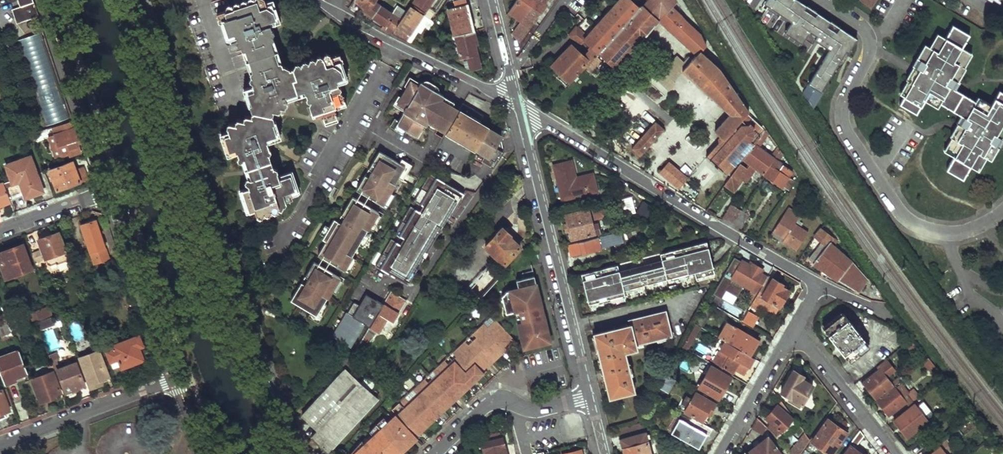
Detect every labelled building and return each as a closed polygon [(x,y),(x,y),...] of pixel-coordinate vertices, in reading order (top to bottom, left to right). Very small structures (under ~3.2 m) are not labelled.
[(34,0),(19,0),(21,6),(13,9),(17,23),(39,16),(34,0)] [(340,52),(334,54),(328,52),(326,55),(321,53),(318,57),(313,55),(311,60),(307,58),(304,63),(300,60),(298,66),(289,67),(282,65),(281,61),(276,61),(268,38),(273,37),(272,31),(273,28),(270,27),(268,19),(274,17),(270,4),(265,5),(264,0),(246,0),(246,1),(243,0),(241,0),(239,4),(234,2),(233,6),(228,5),(226,9),(217,13),(219,24),(227,21),(230,31),(236,29),(239,37),(237,40),(242,43),(241,46),(249,75),(252,76),(249,81),(252,82),(255,90),(250,91),(254,105),(252,107),(253,111),(252,117),(245,115),(243,121),(236,119),(235,125),(228,123),(226,129),(229,136),(224,137),(229,149),(235,147),(237,155),(236,158),(240,160),(245,177),(245,182),(249,184),(251,191),(245,193),(249,207),(253,206),(255,215),(261,218),(264,211),(269,213),(271,209),(276,211),(277,208),(281,209),(285,199),(293,197),(289,188),(294,187),(288,174),(280,176),(278,171),(279,169),(274,167),(266,144),(269,137),(266,137),(264,125),(276,122),(272,112),(275,110),(272,103),(274,99),(280,100),(281,96),(285,97),(287,90),(284,90),(284,86),(303,80),(307,89),(304,94),(309,96),(307,101),(308,105),(310,104),(310,108),(319,106),(322,114),(334,110),(333,108),(335,104),(335,102),(343,100),(342,96),(344,96),(342,90),(338,88),(340,83),(337,82),(336,76),(342,75),(337,61),(342,60),(340,52)] [(381,6),(374,1),(375,0),(355,0),(354,1),(364,8),(362,11),(373,17),(381,6)] [(410,6),(424,14),(433,0),(414,0),(410,6)] [(479,66),(474,43),(476,42),(465,0),(458,0),(453,1),(454,8),(448,9),(460,57),(466,56),(469,69),(479,66)] [(508,12),(520,21),(534,0),(516,0),(508,12)] [(520,21),(511,32),(518,42),(546,3),(545,2),(547,0),(534,0),(520,21)] [(646,0),(616,0),(580,38),(589,45),(598,53),(646,0)] [(598,53),(615,67),(659,19),(698,54),(701,52),(709,44),(701,35),(679,14),(687,6),(685,1),(676,10),(670,6),(676,0),(646,0),(598,53)] [(758,11),(763,14),(761,18),(774,31),(795,0),(765,0),(758,11)] [(859,2),(871,10),(877,0),(860,0),(859,2)] [(392,34),(404,15),(397,11),(394,15),(381,6),(373,17),(378,20),(383,24),(381,28),(392,34)] [(403,40),(406,41),(424,14),(410,6),(404,15),(392,34),(403,40)] [(952,26),(944,40),(935,35),(927,49),(923,47),(905,80),(907,82),(899,96),(905,99),(900,107),(916,114),(924,100),(939,109),(942,103),(963,115),(951,136),(953,138),(946,151),(957,157),(950,170),(966,179),(974,166),(983,171),(990,157),(994,159),(1002,143),(1002,91),(1002,90),(994,105),(979,97),(976,103),(954,91),(965,69),(962,67),(970,53),(960,48),(967,34),(952,26)] [(41,33),(18,41),(47,126),(70,118),(41,33)] [(598,53),(589,45),(580,55),(570,45),(552,64),(569,80),(587,61),(589,63),(598,53)] [(732,175),(765,130),(750,116),(731,87),(735,85),(729,76),(725,78),(718,67),(701,52),(698,54),(693,61),(684,70),(732,113),(716,130),(722,135),(720,137),(720,140),(721,141),(707,157),(725,173),(727,171),(732,175)] [(684,70),(693,61),(689,57),(684,63),(677,57),(663,70),(663,72),(657,79),(669,89),(676,82),(674,81),(684,70)] [(446,131),(459,109),(451,105),(454,100),(422,81),(419,86),(411,80),(398,102),(406,107),(396,124),(417,136),(427,120),(446,131)] [(476,112),(462,104),(459,109),(446,131),(445,133),(465,144),(474,150),(487,128),(477,123),(482,115),(476,112)] [(79,137),(74,120),(51,128),(54,136),(63,159),(79,153),(74,139),(79,137)] [(665,130),(656,122),(632,148),(641,156),(665,130)] [(495,133),(487,128),(474,150),(480,153),(477,159),(482,162),(497,139),(500,141),(499,135),(495,133)] [(765,173),(774,158),(779,151),(776,147),(770,156),(759,147),(768,135),(765,130),(732,175),(725,183),(735,190),(743,179),(747,182),(757,167),(765,173)] [(63,159),(54,136),(49,138),(57,160),(63,159)] [(398,163),(378,151),(355,190),(386,209),(393,195),(389,193),(398,177),(403,181),(411,164),(401,158),(398,163)] [(11,179),(4,182),(10,199),(24,194),(31,191),(33,195),(43,191),(30,155),(6,165),(11,179)] [(786,167),(774,158),(765,173),(789,191),(796,180),(783,173),(786,167)] [(597,191),(591,172),(575,176),(571,160),(555,164),(563,199),(597,191)] [(75,170),(72,162),(49,170),(55,187),(69,182),(70,185),(85,179),(84,176),(82,168),(75,170)] [(688,179),(669,163),(660,172),(679,189),(680,187),(684,192),(691,184),(686,180),(688,179)] [(465,196),(431,175),(415,202),(424,207),(420,213),(411,208),(395,234),(404,239),(400,245),(391,240),(375,266),(407,286),(443,228),(441,227),(445,221),(448,223),(457,208),(465,196)] [(4,182),(0,183),(0,205),(11,201),(10,199),(4,182)] [(69,182),(55,187),(57,191),(70,186),(70,185),(69,182)] [(33,195),(25,198),(26,200),(44,193),(43,191),(33,195)] [(382,215),(351,196),(337,221),(333,219),(329,228),(324,224),(319,234),(323,236),(322,238),(325,241),(317,256),(348,273),(356,259),(351,257),(357,244),(362,248),(370,235),(365,232),(368,227),(373,231),(382,215)] [(633,196),(622,198),(626,214),(637,210),(633,196)] [(604,216),(600,205),(565,214),(570,238),(594,232),(590,220),(604,216)] [(733,224),(740,211),(732,206),(724,218),(733,224)] [(797,250),(810,229),(797,221),(802,213),(789,206),(771,235),(797,250)] [(748,216),(740,211),(733,224),(740,228),(748,216)] [(121,264),(106,218),(100,220),(110,248),(109,248),(113,257),(109,258),(112,267),(121,264)] [(109,258),(94,219),(80,225),(94,264),(109,258)] [(812,262),(858,291),(867,282),(852,263),(829,243),(833,238),(821,227),(815,236),(826,245),(812,262)] [(509,236),(500,228),(484,247),(502,266),(517,248),(507,237),(509,236)] [(67,250),(60,230),(38,239),(45,258),(67,250)] [(599,240),(598,236),(568,245),(571,255),(613,245),(611,238),(599,240)] [(696,277),(714,273),(706,241),(660,251),(662,258),(619,270),(618,264),(581,272),(589,303),(626,295),(625,290),(694,272),(696,277)] [(25,251),(23,244),(17,246),(20,253),(25,251)] [(25,251),(20,253),(17,246),(0,252),(0,260),(6,277),(31,268),(25,251)] [(43,260),(39,250),(32,252),(36,262),(43,260)] [(754,299),(768,276),(760,272),(762,268),(751,262),(749,264),(740,260),(730,277),(750,288),(745,297),(753,301),(754,299)] [(344,280),(313,262),(290,301),(310,312),(308,316),(318,323),(328,305),(323,303),(331,291),(336,294),(344,280)] [(496,279),(486,269),(462,297),(467,301),(465,304),(468,306),(470,304),(472,305),(496,279)] [(538,302),(530,271),(520,274),(521,279),(514,280),(516,288),(504,292),(500,297),(504,314),(517,311),(520,323),(516,324),(522,349),(549,342),(545,327),(544,328),(540,318),(535,320),(532,307),(536,307),(538,305),(538,302)] [(778,306),(787,291),(780,287),(781,283),(768,276),(754,299),(761,301),(760,306),(767,309),(772,303),(778,306)] [(405,300),(391,292),(369,327),(378,332),(386,320),(392,323),(405,300)] [(30,314),(33,322),(51,315),(48,307),(30,314)] [(759,317),(748,310),(742,321),(753,328),(759,317)] [(671,336),(664,312),(629,320),(630,325),(594,334),(609,398),(633,392),(628,374),(631,373),(629,366),(627,366),(625,354),(636,351),(635,345),(671,336)] [(847,361),(865,344),(839,315),(820,332),(847,361)] [(0,321),(0,334),(1,334),(12,330),(18,328),(14,316),(0,321)] [(348,453),(398,453),(416,438),(414,437),(493,365),(492,363),(514,340),(493,319),(485,327),(481,324),(470,333),(473,336),(465,344),(462,341),(450,353),(453,356),(445,364),(442,360),(430,372),(434,374),(425,382),(422,379),(411,390),(413,393),(406,400),(403,397),(391,409),(394,412),(387,419),(382,415),(375,422),(371,432),(348,453)] [(761,342),(726,322),(717,336),(725,341),(753,357),(758,348),(761,342)] [(700,326),(695,324),(682,347),(686,350),(700,326)] [(366,329),(360,339),(368,343),(374,334),(366,329)] [(14,335),(12,330),(1,334),(3,339),(14,335)] [(145,358),(137,334),(111,344),(113,349),(106,351),(114,372),(137,363),(136,361),(145,358)] [(918,344),(913,338),(906,343),(911,350),(918,344)] [(753,357),(725,341),(712,364),(722,369),(723,367),(733,373),(736,369),(744,374),(748,366),(753,357)] [(19,350),(0,357),(0,371),(5,384),(16,380),(15,378),(28,373),(19,350)] [(107,376),(97,350),(78,357),(86,378),(97,374),(99,379),(107,376)] [(354,358),(346,354),(321,382),(328,388),(303,415),(318,431),(311,437),(317,443),(327,453),(377,399),(368,391),(373,384),(367,377),(365,378),(349,364),(354,358)] [(936,366),(929,358),(923,362),(930,371),(936,366)] [(55,360),(51,361),(53,367),(54,370),(57,370),(65,393),(84,386),(75,363),(59,368),(55,360)] [(876,399),(893,386),(887,377),(895,371),(886,360),(878,366),(880,370),(864,382),(869,389),(876,399)] [(730,378),(710,366),(698,388),(719,399),(725,388),(730,378)] [(804,375),(793,369),(780,392),(790,396),(788,400),(792,401),(794,399),(802,404),(812,385),(809,383),(802,378),(804,375)] [(59,392),(52,371),(32,378),(40,402),(49,398),(49,396),(59,392)] [(88,383),(99,379),(97,374),(86,378),(88,383)] [(674,379),(665,375),(660,384),(669,389),(674,379)] [(921,395),(916,390),(910,395),(902,384),(900,385),(898,382),(893,386),(876,399),(883,407),(890,415),(906,402),(908,405),(921,395)] [(797,422),(773,390),(768,398),(777,406),(772,411),(765,418),(785,436),(790,430),(793,430),(796,429),(797,427),(797,424),(796,423),(797,422)] [(9,411),(2,391),(0,392),(0,414),(9,411)] [(716,404),(695,393),(685,412),(702,421),(706,414),(709,416),(712,411),(716,404)] [(921,407),(917,402),(895,420),(902,429),(908,437),(920,428),(912,418),(917,414),(916,412),(921,407)] [(767,426),(758,418),(754,426),(762,434),(767,426)] [(712,429),(696,420),(693,426),(679,419),(671,434),(696,449),(701,441),(704,434),(709,437),(712,429)] [(827,420),(812,441),(831,453),(846,432),(838,428),(827,420)] [(637,424),(617,429),(623,453),(655,453),(652,439),(647,440),(645,433),(639,433),(637,424)] [(860,431),(850,444),(852,446),(846,453),(864,453),(862,453),(856,448),(864,437),(860,431)] [(498,432),(482,437),(483,442),(481,443),(484,453),(506,453),(502,437),(499,438),(498,432)] [(805,433),(788,453),(789,453),(800,453),(810,439),(805,433)] [(944,451),(958,439),(953,433),(938,445),(940,447),(931,453),(946,453),(944,451)] [(746,453),(747,453),(781,453),(767,437),(759,444),(746,453)]
